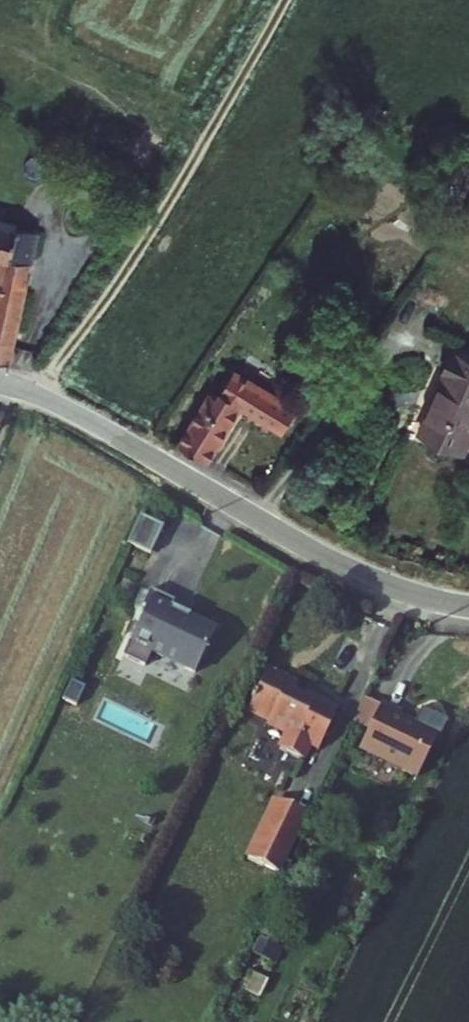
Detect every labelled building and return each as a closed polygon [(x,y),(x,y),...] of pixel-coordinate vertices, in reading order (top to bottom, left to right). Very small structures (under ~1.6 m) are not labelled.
[(7,360),(35,226),(0,218),(0,254),(2,254),(0,262),(0,358),(7,360)] [(436,352),(429,372),(432,374),(409,435),(456,453),(468,417),(468,365),(436,352)] [(209,389),(177,437),(207,460),(244,412),(281,438),(298,415),(240,375),(222,398),(209,389)] [(155,530),(132,519),(119,546),(142,557),(155,530)] [(166,604),(142,593),(134,609),(138,611),(116,659),(137,669),(144,655),(187,675),(207,632),(180,620),(179,622),(162,614),(166,604)] [(302,668),(272,654),(252,696),(292,719),(284,735),(307,746),(314,730),(323,735),(343,694),(311,679),(308,685),(297,680),(302,668)] [(372,719),(356,712),(345,735),(361,742),(372,719)] [(392,725),(373,716),(372,719),(361,742),(351,763),(408,793),(429,748),(411,739),(409,744),(388,734),(392,725)] [(300,833),(319,791),(297,781),(277,823),(300,833)]
